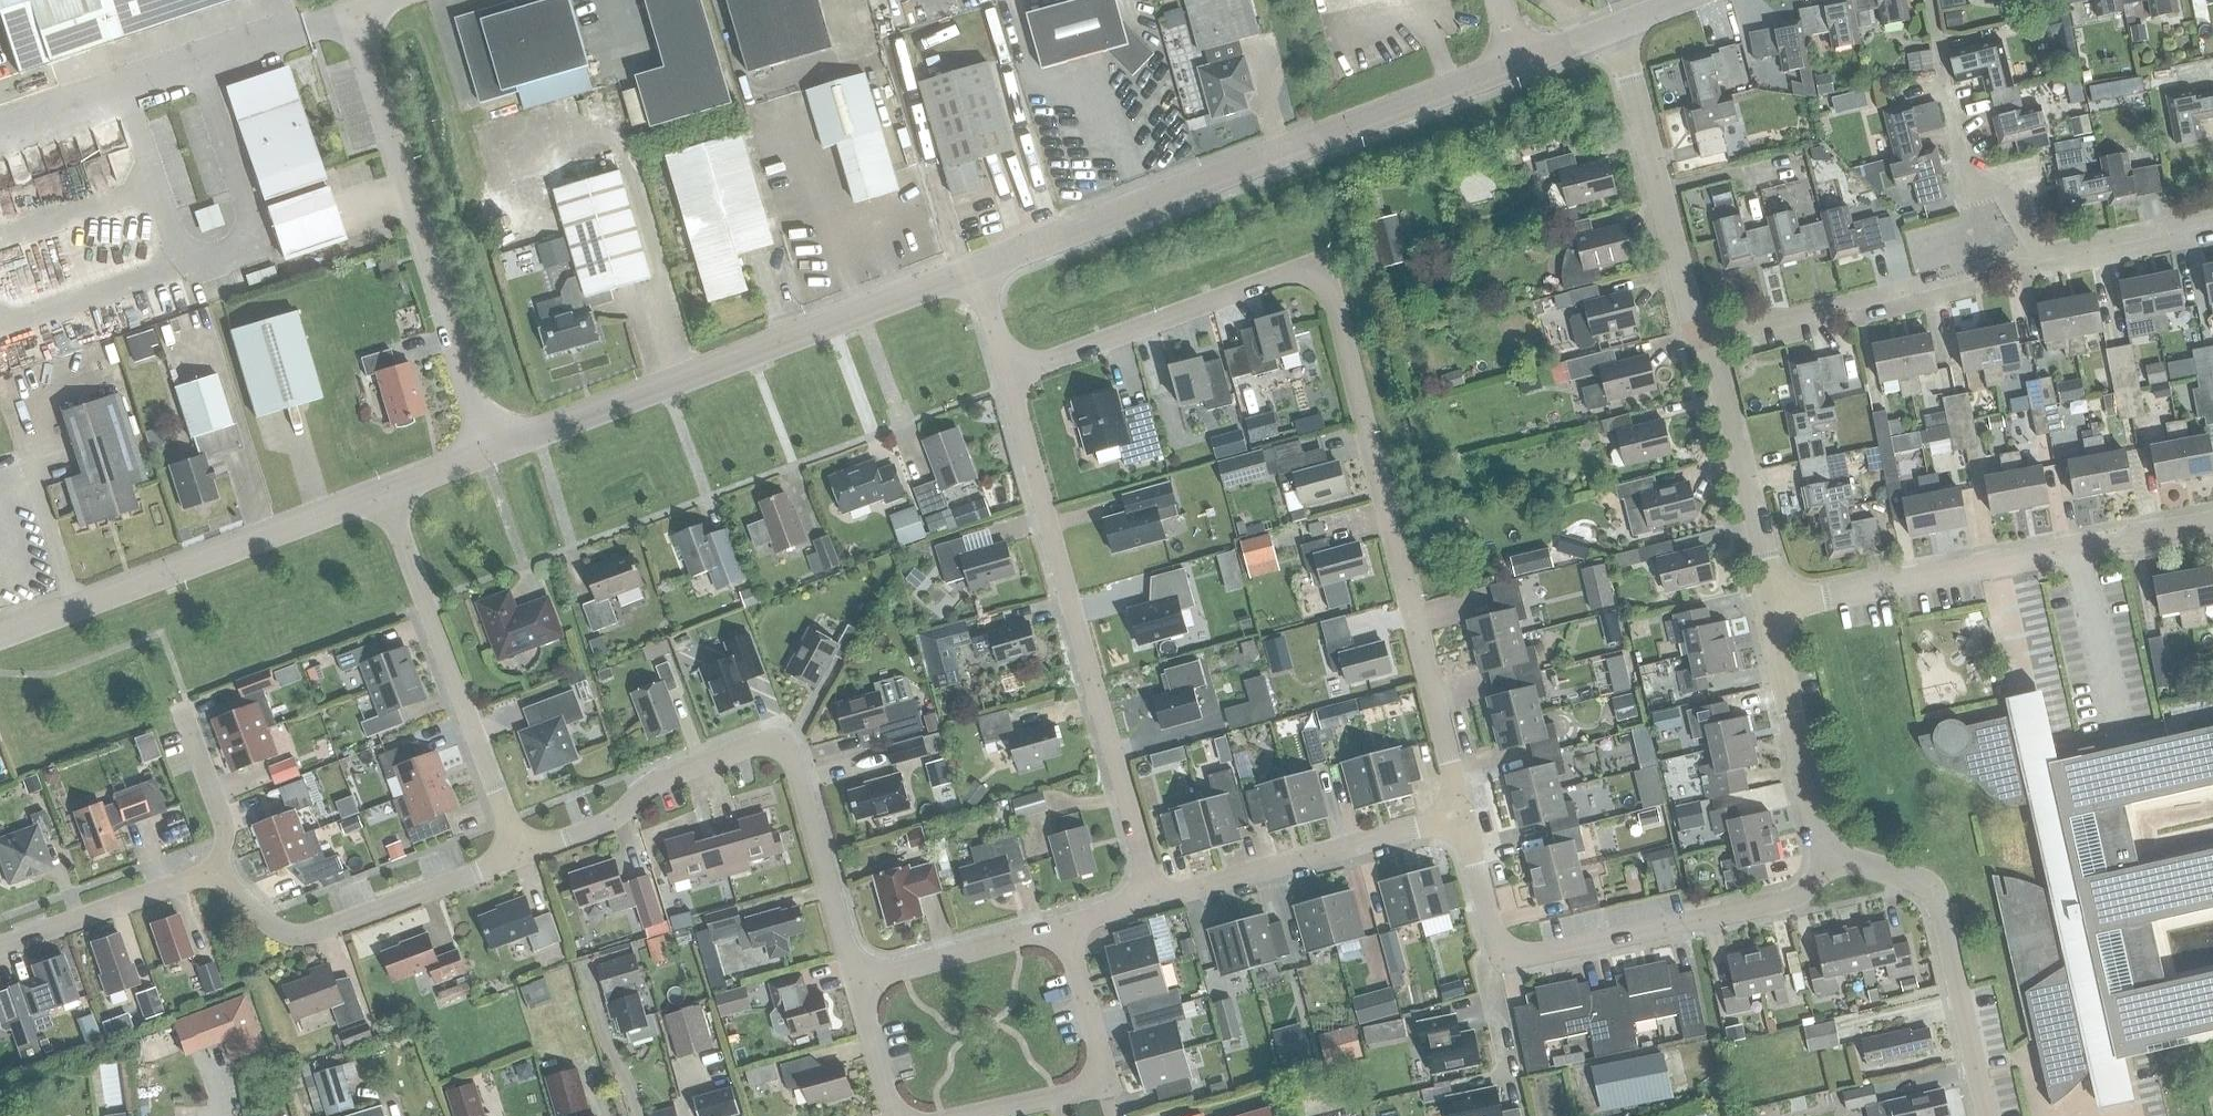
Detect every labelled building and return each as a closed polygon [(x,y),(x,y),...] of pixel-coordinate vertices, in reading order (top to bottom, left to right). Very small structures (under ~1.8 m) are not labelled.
[(17,73),(232,0),(0,0),(0,23),(17,73)] [(455,17),(480,103),(519,91),(518,87),(586,67),(590,66),(570,0),(548,0),(507,12),(505,3),(455,17)] [(665,67),(636,76),(651,128),(733,104),(703,0),(646,0),(665,67)] [(833,49),(819,0),(727,0),(748,74),(833,49)] [(1108,51),(1133,75),(1154,54),(1124,24),(1117,0),(1075,0),(1027,14),(1043,69),(1108,51)] [(1210,121),(1249,111),(1245,96),(1255,93),(1244,54),(1241,55),(1238,42),(1259,36),(1249,0),(1182,0),(1196,53),(1204,51),(1207,64),(1195,68),(1203,93),(1210,121)] [(1854,13),(1852,0),(1839,0),(1824,3),(1825,7),(1800,12),(1802,19),(1805,37),(1830,32),(1833,49),(1860,43),(1854,13)] [(1854,13),(1879,8),(1883,26),(1909,20),(1905,0),(1852,0),(1854,13)] [(1966,7),(1966,0),(1941,0),(1942,10),(1966,7)] [(2096,17),(2123,11),(2122,5),(2121,0),(2093,0),(2096,17)] [(2122,5),(2132,3),(2147,0),(2150,18),(2178,12),(2175,0),(2121,0),(2122,5)] [(2132,3),(2122,5),(2123,11),(2124,14),(2125,19),(2126,25),(2126,26),(2136,25),(2135,17),(2132,3)] [(1955,13),(1945,14),(1947,28),(1958,27),(1955,13)] [(2068,13),(2036,19),(2040,38),(2057,34),(2059,42),(2073,39),(2068,13)] [(1811,67),(1805,37),(1802,19),(1775,25),(1776,29),(1750,34),(1755,60),(1780,55),(1783,72),(1799,69),(1811,67)] [(2145,25),(2130,27),(2132,43),(2147,40),(2145,25)] [(1990,93),(2013,87),(2013,86),(2001,39),(1973,46),(1975,52),(1951,58),(1957,82),(1982,76),(1986,94),(1990,93)] [(1683,59),(1694,104),(1721,98),(1717,82),(1742,76),(1735,47),(1719,51),(1720,54),(1711,57),(1710,53),(1683,59)] [(1930,50),(1907,55),(1911,74),(1934,70),(1930,50)] [(920,83),(946,168),(945,168),(954,196),(983,187),(977,170),(979,164),(978,160),(1014,149),(989,62),(920,83)] [(586,67),(518,87),(519,91),(525,111),(593,91),(586,67)] [(1811,67),(1799,69),(1802,84),(1804,97),(1817,98),(1811,67)] [(287,69),(225,90),(262,198),(292,187),(297,201),(267,211),(282,258),(344,237),(328,190),(320,193),(316,179),(324,177),(322,172),(287,70),(287,69)] [(823,149),(838,145),(855,203),(898,190),(863,74),(805,91),(823,149)] [(1830,74),(1815,77),(1818,97),(1834,94),(1830,74)] [(2080,75),(2064,79),(2068,94),(2083,91),(2080,75)] [(2145,79),(2121,82),(2123,98),(2147,95),(2145,79)] [(2013,87),(1990,93),(1996,117),(1992,118),(1999,144),(2014,140),(2044,132),(2038,106),(2022,110),(2016,86),(2013,86),(2013,87)] [(2193,94),(2192,90),(2165,95),(2174,142),(2202,137),(2198,120),(2212,117),(2212,90),(2193,94)] [(1863,91),(1830,99),(1834,115),(1868,107),(1863,91)] [(1694,104),(1684,106),(1690,133),(1695,132),(1701,158),(1726,152),(1720,126),(1737,122),(1731,95),(1721,98),(1694,104)] [(1883,112),(1894,157),(1895,157),(1922,150),(1922,149),(1918,134),(1941,128),(1935,103),(1910,109),(1909,105),(1883,112)] [(2087,116),(2069,120),(2073,137),(2091,132),(2087,116)] [(668,152),(711,300),(748,289),(737,253),(774,242),(742,131),(668,152)] [(2044,132),(2014,140),(2018,153),(2048,145),(2044,132)] [(2054,145),(2055,155),(2081,150),(2079,140),(2054,145)] [(1895,157),(1894,157),(1888,158),(1895,186),(1911,181),(1918,206),(1944,199),(1938,174),(1943,173),(1936,146),(1922,149),(1922,150),(1895,157)] [(1821,147),(1811,150),(1814,161),(1832,160),(1821,147)] [(2107,199),(2102,171),(2085,174),(2081,150),(2055,155),(2060,180),(2055,181),(2060,207),(2107,199)] [(2102,171),(2107,199),(2109,205),(2136,200),(2135,196),(2160,191),(2156,166),(2130,171),(2127,153),(2100,158),(2102,171)] [(1561,172),(1563,183),(1552,185),(1548,194),(1551,210),(1614,194),(1605,160),(1576,168),(1573,155),(1545,162),(1549,175),(1561,172)] [(620,171),(554,190),(555,190),(579,276),(568,279),(569,282),(564,292),(560,292),(563,305),(567,304),(570,314),(539,322),(549,354),(599,341),(588,309),(614,303),(611,290),(650,278),(620,171)] [(1728,185),(1716,189),(1721,207),(1733,204),(1728,185)] [(216,203),(193,211),(200,232),(224,224),(216,203)] [(1823,221),(1824,221),(1830,246),(1829,246),(1833,259),(1859,252),(1858,248),(1882,242),(1875,217),(1852,223),(1848,206),(1821,213),(1823,221)] [(1576,207),(1560,211),(1564,225),(1579,221),(1576,207)] [(1915,211),(1902,215),(1904,225),(1918,222),(1915,211)] [(1793,212),(1784,214),(1767,218),(1769,226),(1776,250),(1779,264),(1805,257),(1804,253),(1829,246),(1830,246),(1824,221),(1823,221),(1798,228),(1793,212)] [(1776,250),(1769,226),(1744,232),(1739,216),(1712,223),(1724,268),(1751,261),(1750,257),(1776,250)] [(1542,243),(1564,237),(1564,239),(1576,236),(1579,247),(1566,251),(1566,253),(1564,258),(1564,260),(1563,262),(1563,265),(1562,267),(1562,272),(1562,274),(1562,276),(1563,281),(1563,286),(1564,291),(1602,281),(1598,266),(1630,257),(1622,225),(1592,232),(1588,219),(1579,221),(1564,225),(1539,232),(1542,243)] [(377,263),(381,275),(398,270),(394,258),(377,263)] [(2204,268),(2212,316),(2212,266),(2204,268)] [(2149,279),(2159,334),(2169,332),(2165,312),(2184,309),(2177,273),(2149,279)] [(2149,279),(2120,284),(2127,320),(2146,316),(2150,336),(2159,334),(2149,279)] [(1584,302),(1587,313),(1573,316),(1570,321),(1576,347),(1581,350),(1593,347),(1595,343),(1593,335),(1639,324),(1630,290),(1600,298),(1597,284),(1568,291),(1571,305),(1584,302)] [(2095,296),(2067,301),(2077,356),(2087,355),(2083,335),(2102,331),(2095,296)] [(2045,342),(2046,342),(2048,353),(2066,350),(2067,358),(2077,356),(2067,301),(2038,307),(2045,342)] [(1446,302),(1429,306),(1432,322),(1450,318),(1446,302)] [(320,396),(294,309),(228,328),(255,416),(320,396)] [(1259,326),(1241,331),(1253,376),(1279,370),(1276,360),(1299,353),(1289,313),(1258,321),(1259,326)] [(2018,374),(2022,369),(2021,362),(2015,326),(1986,332),(1997,387),(2006,385),(2005,376),(2018,374)] [(152,330),(126,339),(131,354),(151,347),(157,345),(152,330)] [(1983,369),(1987,388),(1997,387),(1986,332),(1958,337),(1964,372),(1983,369)] [(1937,372),(1930,336),(1902,342),(1912,397),(1922,395),(1918,375),(1937,372)] [(1880,383),(1899,379),(1902,399),(1912,397),(1902,342),(1873,347),(1880,383)] [(2139,388),(2140,387),(2131,345),(2118,348),(2127,390),(2139,388)] [(2209,374),(2212,374),(2212,345),(2204,347),(2209,374)] [(396,420),(397,423),(405,422),(412,419),(411,415),(424,411),(409,360),(395,365),(390,347),(360,356),(366,374),(375,371),(391,421),(396,420)] [(2191,350),(2196,377),(2209,374),(2204,347),(2191,350)] [(2105,350),(2114,392),(2127,390),(2118,348),(2105,350)] [(1604,378),(1609,400),(1654,389),(1645,354),(1617,362),(1613,349),(1565,361),(1570,381),(1591,376),(1604,378)] [(1789,359),(1798,406),(1825,401),(1822,385),(1847,380),(1849,390),(1860,388),(1857,372),(1845,374),(1841,353),(1817,358),(1816,354),(1789,359)] [(1204,363),(1203,358),(1171,366),(1181,407),(1205,401),(1207,411),(1233,404),(1221,358),(1204,363)] [(216,371),(174,385),(190,436),(192,435),(198,454),(203,453),(205,461),(244,449),(236,423),(233,424),(216,371)] [(2204,418),(2206,426),(2212,424),(2212,394),(2209,374),(2196,377),(2201,404),(2195,405),(2198,419),(2204,418)] [(2038,379),(2043,406),(2056,404),(2051,377),(2038,379)] [(1244,378),(1235,381),(1239,395),(1249,393),(1244,378)] [(2038,379),(2025,382),(2030,409),(2043,406),(2038,379)] [(2168,383),(2152,386),(2155,400),(2170,397),(2168,383)] [(2084,398),(2081,385),(2057,390),(2060,403),(2084,398)] [(2127,390),(2132,417),(2145,414),(2140,387),(2139,388),(2127,390)] [(64,478),(79,524),(136,506),(128,482),(145,476),(132,436),(127,419),(118,390),(60,409),(81,473),(64,478)] [(1080,425),(1088,454),(1120,445),(1126,466),(1163,455),(1154,420),(1127,428),(1117,390),(1073,402),(1075,408),(1070,409),(1075,427),(1080,425)] [(2132,417),(2127,390),(2114,392),(2119,419),(2132,417)] [(1960,422),(1974,420),(1968,393),(1955,395),(1960,422)] [(1945,412),(1947,425),(1960,422),(1955,395),(1942,398),(1945,412)] [(1795,435),(1801,460),(1826,455),(1821,430),(1837,426),(1832,400),(1825,401),(1798,406),(1785,409),(1791,436),(1795,435)] [(2061,431),(2056,404),(2043,406),(2048,433),(2061,431)] [(2030,409),(2035,436),(2048,433),(2043,406),(2030,409)] [(1887,422),(1885,409),(1872,412),(1877,439),(1890,436),(1887,422)] [(1945,412),(1923,417),(1926,429),(1947,425),(1945,412)] [(1616,432),(1621,448),(1613,450),(1611,455),(1613,464),(1618,467),(1670,454),(1662,420),(1633,427),(1629,414),(1602,421),(1606,434),(1616,432)] [(2002,416),(1988,419),(1990,430),(2004,427),(2002,416)] [(133,417),(127,419),(132,436),(139,434),(133,417)] [(1267,438),(1262,418),(1246,423),(1252,442),(1267,438)] [(1901,419),(1887,422),(1890,436),(1903,434),(1901,419)] [(1960,422),(1966,449),(1979,447),(1974,420),(1960,422)] [(2176,423),(2187,478),(2212,473),(2212,460),(2209,437),(2190,440),(2186,421),(2176,423)] [(1966,449),(1960,422),(1947,425),(1926,429),(1928,442),(1950,438),(1953,452),(1966,449)] [(2098,423),(2090,424),(2093,438),(2101,437),(2098,423)] [(2187,478),(2176,423),(2167,425),(2170,444),(2152,448),(2158,483),(2187,478)] [(913,488),(923,514),(948,505),(942,490),(976,477),(957,428),(924,441),(938,479),(913,488)] [(1212,441),(1217,458),(1247,450),(1242,433),(1212,441)] [(1890,436),(1877,439),(1887,486),(1900,484),(1896,463),(1890,436)] [(2103,493),(2131,488),(2125,453),(2106,456),(2102,437),(2101,437),(2093,438),(2103,493)] [(2086,460),(2068,463),(2074,499),(2103,493),(2093,438),(2083,440),(2086,460)] [(1261,452),(1218,463),(1225,488),(1268,476),(1261,452)] [(2048,504),(2041,468),(2022,472),(2019,452),(2009,454),(2019,509),(2048,504)] [(209,498),(216,495),(205,461),(203,453),(198,454),(169,463),(183,506),(193,503),(199,506),(207,504),(209,498)] [(1346,488),(1343,476),(1342,476),(1338,463),(1310,471),(1306,453),(1275,462),(1284,494),(1298,490),(1301,503),(1331,495),(1331,496),(1343,493),(1342,492),(1346,491),(1345,488),(1346,488)] [(1984,479),(1991,514),(2019,509),(2009,454),(1999,456),(2003,475),(1984,479)] [(1820,511),(1846,506),(1853,504),(1848,477),(1831,480),(1826,455),(1801,460),(1806,486),(1801,487),(1807,513),(1820,511)] [(832,476),(844,509),(886,494),(888,499),(907,492),(895,462),(879,468),(875,457),(859,463),(859,465),(846,470),(843,469),(837,471),(836,474),(832,476)] [(1960,490),(1941,494),(1937,474),(1927,476),(1938,531),(1967,526),(1960,490)] [(1903,501),(1910,537),(1938,531),(1927,476),(1918,478),(1921,498),(1903,501)] [(1623,499),(1633,537),(1652,532),(1651,527),(1695,516),(1687,483),(1657,490),(1654,477),(1615,486),(1619,500),(1623,499)] [(1163,522),(1181,517),(1172,484),(1135,495),(1140,512),(1107,520),(1116,555),(1167,541),(1163,522)] [(792,511),(785,494),(760,504),(766,521),(763,522),(764,522),(749,528),(756,546),(771,541),(775,553),(806,541),(795,510),(792,511)] [(984,499),(952,509),(958,528),(990,517),(984,499)] [(1846,506),(1820,511),(1829,557),(1856,552),(1855,548),(1880,543),(1875,516),(1850,521),(1846,506)] [(950,509),(925,519),(931,536),(948,530),(949,532),(957,529),(950,509)] [(1306,518),(1304,509),(1291,513),(1293,522),(1306,518)] [(1242,521),(1235,523),(1239,536),(1252,533),(1250,525),(1242,521)] [(745,577),(733,544),(727,529),(711,535),(706,522),(671,535),(680,559),(686,557),(693,574),(710,568),(718,588),(745,577)] [(921,522),(895,532),(900,546),(926,537),(921,522)] [(811,539),(823,571),(841,564),(829,533),(811,539)] [(1241,542),(1247,566),(1275,558),(1269,535),(1241,542)] [(968,553),(964,537),(936,545),(947,582),(968,576),(972,589),(991,584),(990,580),(1015,573),(1006,541),(968,553)] [(1322,584),(1352,576),(1352,577),(1364,574),(1363,573),(1367,572),(1366,569),(1367,569),(1363,557),(1359,544),(1331,552),(1328,538),(1301,546),(1309,574),(1319,571),(1322,584)] [(1658,558),(1667,592),(1712,581),(1703,547),(1674,554),(1670,541),(1639,549),(1642,562),(1658,558)] [(1575,557),(1583,559),(1587,546),(1579,544),(1575,557)] [(1222,571),(1237,566),(1233,551),(1218,556),(1222,571)] [(602,563),(586,569),(597,600),(583,606),(593,632),(617,623),(608,599),(643,586),(631,554),(602,565),(602,563)] [(1603,566),(1582,571),(1586,590),(1608,585),(1603,566)] [(914,569),(905,580),(913,586),(922,574),(914,569)] [(1159,602),(1130,610),(1139,644),(1186,631),(1181,610),(1195,606),(1185,569),(1152,578),(1159,602)] [(2193,630),(2208,627),(2204,607),(2212,605),(2212,584),(2210,569),(2181,575),(2193,630)] [(2193,630),(2181,575),(2153,581),(2160,616),(2179,612),(2183,631),(2193,630)] [(754,587),(745,591),(751,606),(760,603),(754,587)] [(509,591),(479,602),(488,625),(488,629),(491,636),(493,640),(497,651),(524,641),(526,647),(561,634),(548,597),(516,609),(509,591)] [(1468,621),(1474,647),(1520,636),(1517,622),(1527,620),(1521,594),(1493,601),(1497,614),(1468,621)] [(1685,641),(1688,656),(1733,646),(1727,621),(1724,622),(1724,621),(1710,624),(1706,608),(1675,615),(1676,620),(1667,622),(1672,644),(1685,641)] [(1599,644),(1623,640),(1619,612),(1595,616),(1599,644)] [(998,650),(1001,663),(1020,657),(1019,654),(1039,648),(1031,619),(992,630),(992,631),(978,635),(979,638),(972,640),(976,656),(998,650)] [(920,636),(931,677),(961,669),(954,645),(971,641),(966,623),(920,636)] [(786,671),(814,687),(833,654),(845,660),(861,631),(848,624),(837,643),(810,628),(786,671)] [(725,642),(730,657),(699,668),(706,686),(709,685),(719,712),(752,699),(745,679),(763,672),(748,633),(725,642)] [(1510,666),(1513,678),(1540,672),(1534,646),(1523,649),(1520,636),(1474,647),(1481,673),(1510,666)] [(602,637),(590,641),(596,659),(608,655),(602,637)] [(1333,673),(1344,670),(1347,683),(1391,671),(1384,643),(1356,651),(1353,638),(1326,645),(1333,673)] [(2161,638),(2148,640),(2157,689),(2170,687),(2161,638)] [(642,650),(647,662),(672,652),(667,640),(642,650)] [(1253,641),(1240,644),(1244,656),(1256,652),(1253,641)] [(362,663),(371,688),(416,672),(406,646),(371,659),(366,644),(337,655),(342,670),(362,663)] [(1734,652),(1733,646),(1688,656),(1691,669),(1678,672),(1684,696),(1708,690),(1705,677),(1735,670),(1732,654),(1734,652)] [(1605,659),(1614,693),(1633,688),(1624,654),(1605,659)] [(1171,693),(1154,698),(1162,728),(1201,717),(1193,689),(1206,685),(1199,660),(1165,670),(1171,693)] [(632,692),(649,738),(679,726),(666,691),(677,687),(668,661),(655,665),(661,681),(632,692)] [(1652,695),(1670,688),(1660,661),(1642,668),(1652,695)] [(312,683),(322,679),(318,667),(307,671),(312,683)] [(275,686),(270,671),(237,684),(242,698),(245,697),(248,708),(214,721),(223,746),(268,729),(277,726),(264,690),(275,686)] [(416,672),(371,688),(381,713),(361,721),(367,736),(396,725),(391,710),(425,697),(416,672)] [(1487,699),(1494,725),(1540,713),(1536,700),(1547,697),(1540,672),(1513,678),(1516,691),(1487,699)] [(545,722),(520,732),(536,773),(577,758),(565,724),(584,717),(573,689),(538,703),(545,722)] [(913,697),(882,706),(878,691),(836,703),(844,733),(879,723),(884,740),(922,729),(913,697)] [(2003,877),(2007,895),(2002,896),(2024,994),(2020,997),(2028,1032),(2033,1031),(2034,1035),(2050,1107),(2066,1096),(2080,1082),(2091,1067),(2086,1047),(2103,1043),(2120,1040),(2123,1052),(2212,1032),(2212,973),(2164,984),(2151,923),(2212,909),(2212,850),(2138,867),(2124,807),(2212,787),(2212,729),(2084,757),(2087,770),(2059,776),(2040,692),(2007,699),(2011,717),(1963,727),(1960,725),(1957,723),(1949,721),(1942,723),(1935,727),(1932,734),(1916,738),(1919,747),(1925,755),(1932,762),(1940,767),(1945,769),(1953,772),(1965,776),(1975,783),(1984,792),(1993,800),(2003,804),(2014,806),(2026,804),(2031,803),(2051,889),(2046,891),(2032,884),(2018,880),(2003,877)] [(1376,708),(1373,695),(1360,699),(1364,711),(1376,708)] [(1612,700),(1614,706),(1621,704),(1624,719),(1637,716),(1632,695),(1612,700)] [(1269,699),(1251,704),(1256,721),(1274,716),(1269,699)] [(1727,702),(1686,711),(1693,740),(1707,737),(1710,751),(1754,741),(1748,716),(1731,720),(1727,702)] [(982,714),(991,741),(1001,738),(1004,747),(1017,743),(1025,768),(1047,762),(1045,754),(1065,747),(1057,720),(1020,731),(1012,705),(982,714)] [(1683,725),(1679,708),(1653,714),(1657,731),(1683,725)] [(953,709),(941,712),(943,721),(955,718),(953,709)] [(1529,743),(1533,756),(1560,749),(1553,723),(1543,726),(1540,713),(1494,725),(1500,750),(1529,743)] [(935,714),(924,717),(929,733),(940,730),(935,714)] [(1332,722),(1317,726),(1321,738),(1325,737),(1328,750),(1339,747),(1332,722)] [(1651,728),(1622,731),(1626,764),(1655,760),(1651,728)] [(223,746),(233,771),(277,754),(268,729),(223,746)] [(133,738),(143,763),(160,756),(150,731),(133,738)] [(939,733),(923,738),(928,756),(944,751),(939,733)] [(887,747),(893,766),(928,756),(923,738),(922,736),(887,747)] [(1226,736),(1215,739),(1221,764),(1233,761),(1226,736)] [(1319,736),(1304,740),(1311,766),(1326,761),(1319,736)] [(400,774),(407,793),(447,779),(436,751),(424,755),(418,739),(379,754),(389,778),(400,774)] [(1754,741),(1710,751),(1713,764),(1700,767),(1708,800),(1749,790),(1744,768),(1757,765),(1753,749),(1756,748),(1754,741)] [(1182,747),(1165,752),(1169,765),(1186,760),(1182,747)] [(1384,803),(1411,795),(1408,783),(1421,780),(1412,747),(1399,750),(1398,747),(1371,754),(1384,803)] [(1507,776),(1513,802),(1559,790),(1556,777),(1566,774),(1560,749),(1533,756),(1536,769),(1507,776)] [(1343,762),(1356,810),(1384,803),(1371,754),(1343,762)] [(1155,756),(1144,759),(1149,776),(1159,773),(1155,756)] [(269,767),(276,786),(301,776),(294,758),(269,767)] [(55,767),(42,772),(46,785),(55,782),(58,774),(55,767)] [(1240,780),(1248,777),(1246,767),(1237,769),(1240,780)] [(1241,793),(1239,793),(1232,769),(1208,776),(1214,797),(1199,801),(1212,849),(1240,841),(1237,829),(1250,825),(1241,793)] [(1285,778),(1298,826),(1326,818),(1313,770),(1285,778)] [(849,791),(856,818),(873,814),(874,818),(909,808),(899,773),(864,782),(865,786),(849,791)] [(36,775),(23,779),(27,792),(40,788),(36,775)] [(1298,826),(1285,778),(1257,785),(1258,788),(1245,792),(1254,825),(1267,822),(1270,833),(1298,826)] [(457,807),(447,779),(407,793),(396,798),(413,842),(451,827),(445,811),(457,807)] [(297,811),(313,805),(304,780),(279,790),(288,814),(255,826),(264,849),(305,834),(297,811)] [(113,793),(117,801),(102,806),(100,801),(73,811),(83,839),(86,838),(92,855),(115,847),(108,828),(124,822),(125,824),(149,815),(137,784),(113,793)] [(968,788),(961,797),(975,807),(981,799),(968,788)] [(1012,799),(1018,820),(1049,811),(1043,790),(1012,799)] [(1549,820),(1552,833),(1579,826),(1573,801),(1562,803),(1559,790),(1513,802),(1520,828),(1549,820)] [(1171,808),(1172,812),(1160,815),(1169,849),(1181,845),(1185,857),(1212,849),(1199,801),(1171,808)] [(1679,823),(1703,817),(1700,802),(1676,807),(1679,823)] [(1729,832),(1732,846),(1777,836),(1775,828),(1772,828),(1769,812),(1738,819),(1735,807),(1710,812),(1715,835),(1729,832)] [(43,808),(30,813),(34,826),(0,838),(0,853),(3,862),(1,863),(8,884),(28,876),(27,874),(50,866),(41,842),(54,838),(43,808)] [(1661,821),(1658,811),(1641,815),(1644,825),(1661,821)] [(717,835),(718,839),(728,874),(749,868),(749,867),(745,868),(743,862),(781,851),(783,859),(784,858),(777,832),(770,834),(764,812),(739,819),(739,821),(740,820),(744,832),(719,839),(718,835),(717,835)] [(357,817),(341,824),(345,834),(361,827),(357,817)] [(905,830),(911,849),(926,845),(921,826),(905,830)] [(1053,835),(1064,880),(1098,871),(1090,842),(1092,842),(1088,826),(1053,835)] [(1526,853),(1533,879),(1579,868),(1575,854),(1586,852),(1579,826),(1552,833),(1555,846),(1526,853)] [(297,863),(306,886),(343,872),(337,855),(322,860),(320,854),(322,850),(314,830),(305,834),(264,849),(272,872),(297,863)] [(728,874),(718,839),(694,846),(691,835),(692,834),(692,833),(666,840),(672,862),(666,863),(673,890),(675,889),(672,882),(710,871),(712,878),(708,879),(709,880),(728,874)] [(991,841),(991,845),(975,849),(979,862),(962,867),(970,900),(1017,888),(1012,869),(1026,866),(1018,834),(991,841)] [(1777,836),(1732,846),(1735,859),(1721,862),(1727,889),(1767,880),(1763,864),(1779,860),(1775,844),(1778,843),(1777,836)] [(389,851),(393,861),(405,856),(401,846),(389,851)] [(1658,869),(1675,864),(1671,849),(1654,854),(1658,869)] [(662,921),(647,875),(620,883),(613,860),(569,874),(579,905),(607,896),(612,912),(637,904),(644,927),(662,921)] [(873,875),(886,924),(922,914),(917,896),(943,889),(935,862),(910,869),(909,865),(873,875)] [(1436,866),(1408,874),(1421,922),(1449,914),(1448,911),(1459,908),(1452,883),(1441,886),(1436,866)] [(1579,868),(1533,879),(1540,905),(1568,898),(1572,911),(1599,904),(1592,878),(1582,881),(1579,868)] [(1421,922),(1408,874),(1380,881),(1394,930),(1421,922)] [(1350,890),(1322,897),(1335,945),(1364,938),(1350,890)] [(525,895),(504,903),(505,905),(480,915),(492,947),(528,933),(534,949),(561,939),(550,910),(533,917),(525,895)] [(1335,945),(1322,897),(1294,905),(1308,953),(1335,945)] [(742,924),(736,905),(706,914),(712,933),(742,924)] [(769,955),(773,958),(787,954),(789,950),(786,940),(788,939),(787,936),(805,931),(798,906),(780,911),(779,908),(746,917),(755,948),(766,945),(769,955)] [(150,922),(164,963),(192,953),(178,913),(150,922)] [(1265,913),(1237,921),(1250,970),(1278,962),(1277,958),(1290,955),(1281,921),(1268,925),(1265,913)] [(1237,921),(1210,929),(1223,977),(1250,970),(1237,921)] [(1863,927),(1872,969),(1886,966),(1889,980),(1916,974),(1909,943),(1893,946),(1887,922),(1871,926),(1870,923),(1862,924),(1863,927)] [(1113,978),(1162,965),(1150,923),(1124,931),(1127,944),(1105,950),(1113,978)] [(1846,928),(1839,929),(1848,974),(1861,971),(1864,985),(1875,983),(1872,969),(1863,927),(1847,930),(1846,928)] [(1848,974),(1839,929),(1831,931),(1832,934),(1815,937),(1822,968),(1810,970),(1815,995),(1838,990),(1835,977),(1848,974)] [(99,974),(106,993),(139,982),(132,962),(130,963),(118,931),(90,941),(102,973),(99,974)] [(383,950),(394,980),(431,966),(437,981),(466,970),(458,948),(437,956),(428,931),(408,939),(409,941),(383,950)] [(1396,931),(1379,935),(1390,974),(1406,969),(1396,931)] [(647,940),(650,952),(667,947),(663,936),(647,940)] [(1192,938),(1179,942),(1183,956),(1197,952),(1192,938)] [(1758,946),(1750,948),(1761,994),(1774,991),(1777,1004),(1788,1002),(1775,946),(1758,950),(1758,946)] [(1761,994),(1750,948),(1743,950),(1744,953),(1726,957),(1734,988),(1721,990),(1727,1014),(1749,1009),(1746,997),(1761,994)] [(36,977),(17,984),(24,1002),(25,1001),(36,1031),(53,1024),(47,1008),(78,997),(63,953),(31,964),(36,977)] [(629,1032),(632,1043),(659,1035),(653,1014),(644,1016),(635,985),(642,983),(634,953),(607,961),(615,991),(619,990),(622,999),(613,1002),(622,1034),(629,1032)] [(196,968),(205,994),(222,988),(214,962),(196,968)] [(296,1018),(332,1005),(340,1026),(366,1016),(356,989),(341,994),(329,962),(311,968),(313,974),(284,985),(289,998),(287,998),(288,1002),(290,1001),(296,1018)] [(1666,963),(1645,967),(1656,1019),(1679,1014),(1684,1040),(1706,1035),(1693,971),(1678,974),(1676,964),(1666,966),(1666,963)] [(1169,992),(1162,965),(1113,978),(1121,1005),(1148,998),(1152,1013),(1182,1004),(1178,989),(1169,992)] [(1618,987),(1604,990),(1617,1054),(1638,1049),(1633,1024),(1656,1019),(1645,967),(1625,972),(1626,975),(1615,977),(1618,987)] [(776,1005),(771,1014),(776,1033),(783,1035),(830,1022),(821,993),(807,997),(800,972),(769,980),(776,1005)] [(1801,972),(1792,974),(1796,993),(1805,991),(1801,972)] [(529,1007),(551,999),(544,978),(521,985),(529,1007)] [(1900,984),(1902,992),(1917,989),(1916,980),(1900,984)] [(438,994),(442,1004),(471,993),(468,982),(438,994)] [(1556,986),(1567,1037),(1590,1032),(1595,1058),(1617,1054),(1604,990),(1590,992),(1587,982),(1577,984),(1577,982),(1556,986)] [(17,984),(2,989),(0,984),(0,1025),(1,1027),(5,1029),(10,1027),(16,1044),(35,1038),(23,1002),(24,1002),(17,984)] [(715,995),(722,1018),(752,1009),(746,986),(715,995)] [(1567,1037),(1556,986),(1536,990),(1537,993),(1526,995),(1529,1005),(1514,1008),(1527,1072),(1549,1067),(1544,1042),(1567,1037)] [(164,1012),(155,987),(135,994),(144,1019),(164,1012)] [(1443,1002),(1454,999),(1451,988),(1440,991),(1443,1002)] [(1876,991),(1867,993),(1869,1004),(1879,1003),(1876,991)] [(174,1024),(185,1054),(257,1027),(246,997),(174,1024)] [(1377,1021),(1370,998),(1353,1002),(1359,1026),(1377,1021)] [(665,1015),(679,1059),(715,1048),(701,1004),(665,1015)] [(103,1021),(108,1034),(133,1025),(128,1012),(103,1021)] [(300,1018),(303,1031),(321,1028),(319,1015),(300,1018)] [(1241,1036),(1235,1015),(1218,1020),(1224,1041),(1241,1036)] [(1418,1024),(1422,1045),(1426,1044),(1432,1073),(1480,1063),(1474,1032),(1453,1037),(1449,1018),(1418,1024)] [(1177,1022),(1129,1035),(1136,1062),(1185,1049),(1177,1022)] [(1804,1029),(1810,1053),(1839,1046),(1834,1022),(1804,1029)] [(341,1033),(347,1049),(374,1038),(368,1023),(341,1033)] [(1728,1029),(1731,1042),(1745,1039),(1742,1026),(1728,1029)] [(1862,1040),(1869,1068),(1908,1059),(1908,1056),(1932,1050),(1928,1029),(1909,1034),(1908,1030),(1862,1040)] [(1355,1032),(1321,1041),(1328,1067),(1362,1058),(1355,1032)] [(38,1037),(41,1045),(47,1043),(44,1034),(38,1037)] [(1310,1059),(1303,1036),(1275,1044),(1282,1067),(1310,1059)] [(2086,1047),(2091,1067),(2099,1103),(2114,1099),(2132,1096),(2125,1061),(2123,1052),(2120,1040),(2103,1043),(2086,1047)] [(51,1045),(43,1048),(46,1058),(55,1055),(51,1045)] [(1185,1049),(1136,1062),(1144,1091),(1156,1087),(1159,1100),(1193,1091),(1189,1078),(1192,1077),(1185,1049)] [(1570,1055),(1572,1064),(1586,1061),(1584,1052),(1570,1055)] [(1665,1054),(1595,1068),(1602,1104),(1672,1091),(1665,1054)] [(828,1100),(851,1094),(842,1062),(814,1069),(810,1055),(780,1063),(787,1088),(803,1083),(808,1101),(827,1096),(828,1100)] [(1572,1064),(1570,1055),(1554,1058),(1556,1067),(1572,1064)] [(119,1063),(125,1112),(138,1111),(132,1061),(119,1063)] [(342,1063),(315,1072),(328,1115),(356,1106),(342,1063)] [(558,1115),(578,1115),(577,1112),(590,1109),(578,1070),(548,1079),(558,1115)] [(476,1083),(446,1093),(454,1115),(486,1115),(476,1083)] [(1944,1088),(1877,1103),(1873,1086),(1843,1092),(1847,1110),(1868,1105),(1870,1115),(1950,1115),(1944,1088)] [(1447,1099),(1450,1115),(1520,1115),(1519,1109),(1501,1113),(1496,1089),(1447,1099)] [(382,1105),(346,1115),(386,1115),(382,1105)] [(661,1115),(677,1115),(674,1105),(659,1109),(661,1115)] [(712,1107),(696,1111),(697,1115),(715,1115),(712,1107)]
